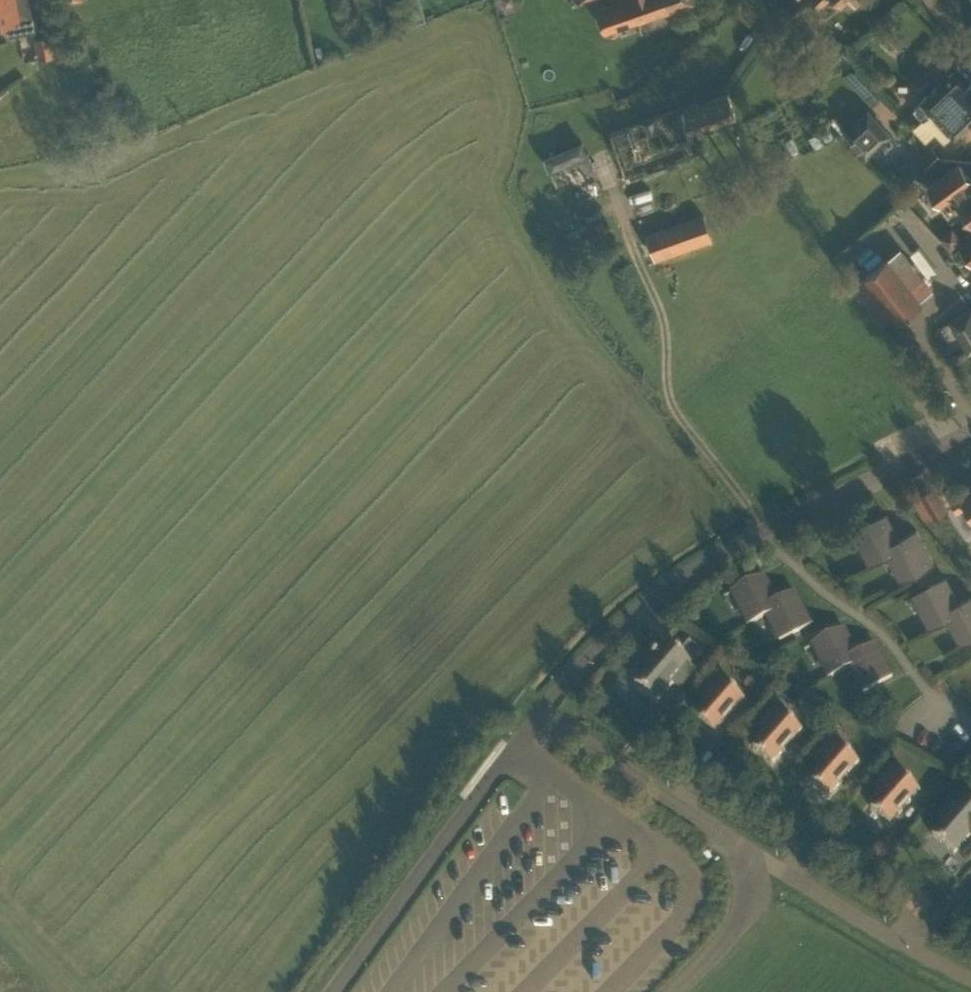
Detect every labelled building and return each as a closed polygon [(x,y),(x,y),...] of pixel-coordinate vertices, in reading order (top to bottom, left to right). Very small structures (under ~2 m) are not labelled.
[(17,0),(0,0),(0,21),(6,19),(9,35),(36,30),(34,18),(21,21),(17,0)] [(598,10),(607,33),(672,10),(668,0),(614,0),(615,4),(598,10)] [(672,10),(694,2),(693,0),(668,0),(672,10)] [(858,8),(866,0),(850,0),(858,8)] [(816,40),(807,29),(797,37),(806,49),(816,40)] [(52,33),(35,37),(40,58),(56,55),(52,33)] [(804,50),(798,43),(791,49),(797,56),(804,50)] [(970,121),(970,78),(958,65),(922,101),(922,102),(914,110),(922,117),(913,126),(926,140),(935,131),(945,141),(953,134),(956,136),(970,121)] [(736,117),(728,94),(685,108),(684,106),(611,133),(628,181),(701,154),(693,132),(736,117)] [(891,134),(868,110),(843,134),(866,158),(891,134)] [(910,188),(943,157),(930,145),(898,175),(910,188)] [(928,187),(941,205),(950,198),(956,207),(970,226),(970,186),(969,184),(970,182),(970,179),(960,163),(928,187)] [(655,261),(713,240),(704,214),(646,235),(655,261)] [(970,263),(970,238),(959,247),(970,263)] [(933,290),(901,249),(888,259),(864,277),(852,286),(882,324),(894,315),(900,322),(923,304),(920,300),(933,290)] [(969,352),(970,351),(970,312),(970,311),(952,321),(969,352)] [(947,507),(933,485),(912,498),(926,520),(947,507)] [(950,497),(957,509),(965,505),(970,515),(970,485),(950,497)] [(885,546),(899,539),(886,514),(854,530),(871,563),(889,553),(885,546)] [(885,546),(889,553),(901,578),(933,562),(917,529),(899,539),(885,546)] [(763,608),(777,601),(764,576),(732,593),(749,625),(766,616),(763,608)] [(945,610),(959,602),(946,578),(914,594),(931,626),(949,617),(945,610)] [(763,608),(766,616),(779,640),(811,624),(795,592),(777,601),(763,608)] [(949,617),(961,642),(970,637),(970,596),(959,602),(945,610),(949,617)] [(844,661),(858,654),(845,629),(813,646),(830,678),(847,669),(844,661)] [(635,684),(657,703),(673,685),(680,691),(696,671),(690,666),(691,664),(669,644),(665,650),(662,648),(648,664),(651,666),(635,684)] [(844,661),(847,669),(860,693),(892,677),(876,645),(858,654),(844,661)] [(696,717),(715,734),(745,700),(726,683),(724,685),(715,678),(702,693),(710,700),(696,717)] [(754,748),(773,765),(802,731),(783,714),(781,716),(773,709),(760,724),(768,731),(754,748)] [(810,780),(830,797),(859,763),(840,746),(838,748),(830,741),(817,756),(825,763),(810,780)] [(871,808),(890,825),(920,791),(901,774),(899,777),(890,769),(877,784),(886,792),(871,808)] [(954,855),(970,837),(970,838),(970,800),(967,796),(965,798),(958,792),(941,811),(948,817),(932,836),(954,855)]
